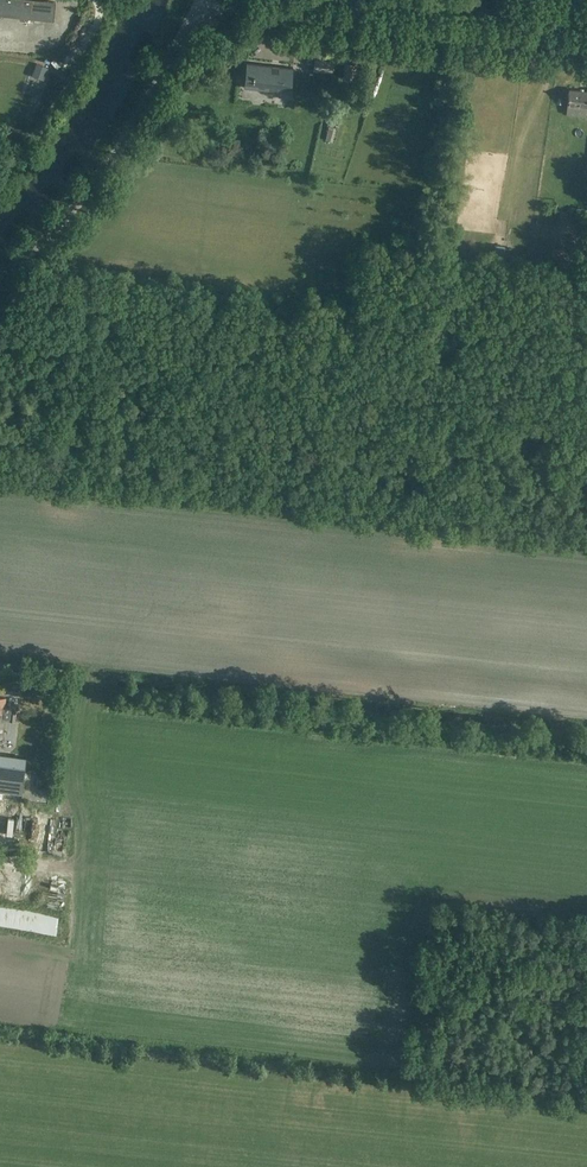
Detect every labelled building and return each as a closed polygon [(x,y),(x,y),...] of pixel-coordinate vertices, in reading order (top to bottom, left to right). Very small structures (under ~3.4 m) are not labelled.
[(30,18),(54,20),(55,2),(39,0),(0,0),(0,15),(30,18)] [(333,61),(315,60),(314,70),(331,72),(333,61)] [(247,62),(244,87),(282,91),(282,90),(283,82),(284,82),(285,76),(283,76),(284,66),(247,62)] [(355,64),(346,63),(345,78),(354,79),(355,64)] [(40,64),(36,75),(44,78),(48,67),(40,64)] [(586,110),(586,90),(569,88),(567,105),(586,107),(586,109),(586,110)] [(503,263),(504,254),(494,253),(493,262),(503,263)] [(15,721),(16,712),(11,712),(11,707),(5,707),(6,698),(0,697),(0,737),(1,738),(4,718),(9,718),(9,721),(15,721)] [(21,793),(26,757),(0,754),(0,791),(21,793)]
